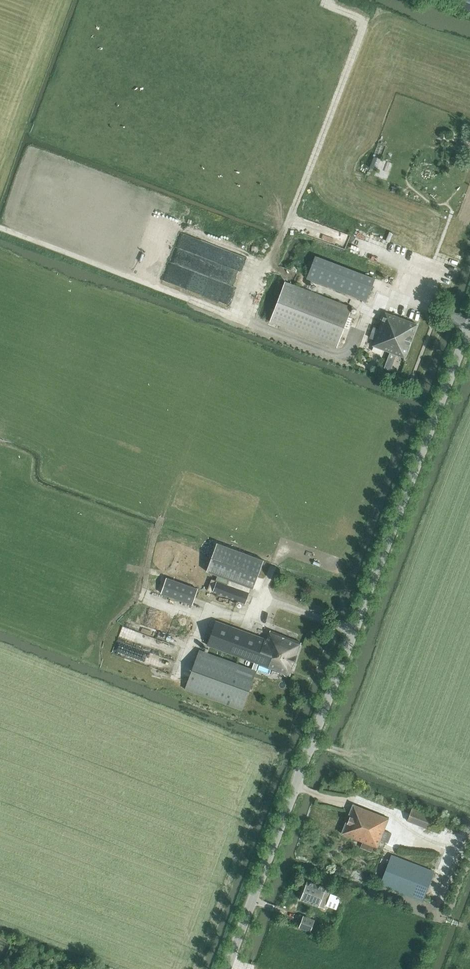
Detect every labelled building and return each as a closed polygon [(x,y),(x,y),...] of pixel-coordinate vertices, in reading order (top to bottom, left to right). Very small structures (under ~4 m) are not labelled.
[(461,9),(469,12),(469,0),(464,0),(461,9)] [(179,247),(243,270),(248,255),(184,233),(179,247)] [(366,301),(375,278),(315,255),(307,279),(366,301)] [(337,347),(352,307),(285,281),(270,321),(337,347)] [(418,324),(386,312),(373,345),(405,358),(418,324)] [(217,542),(206,571),(253,588),(264,560),(217,542)] [(192,604),(198,589),(167,578),(162,593),(192,604)] [(213,591),(217,581),(211,579),(207,589),(213,591)] [(213,591),(246,604),(250,593),(217,581),(213,591)] [(216,621),(213,629),(208,645),(255,662),(259,664),(290,675),(301,643),(270,632),(267,639),(216,621)] [(154,661),(157,654),(119,639),(115,650),(134,657),(135,653),(154,661)] [(200,650),(185,689),(242,709),(259,664),(255,662),(252,669),(200,650)] [(389,818),(353,804),(342,833),(378,847),(381,839),(388,842),(392,833),(385,830),(389,818)] [(428,828),(429,827),(433,816),(412,808),(408,820),(428,828)] [(393,854),(380,886),(423,902),(435,872),(393,854)] [(324,908),(331,890),(308,880),(301,898),(324,908)] [(331,893),(326,905),(336,909),(341,897),(331,893)] [(315,919),(303,915),(299,927),(311,931),(315,919)]
